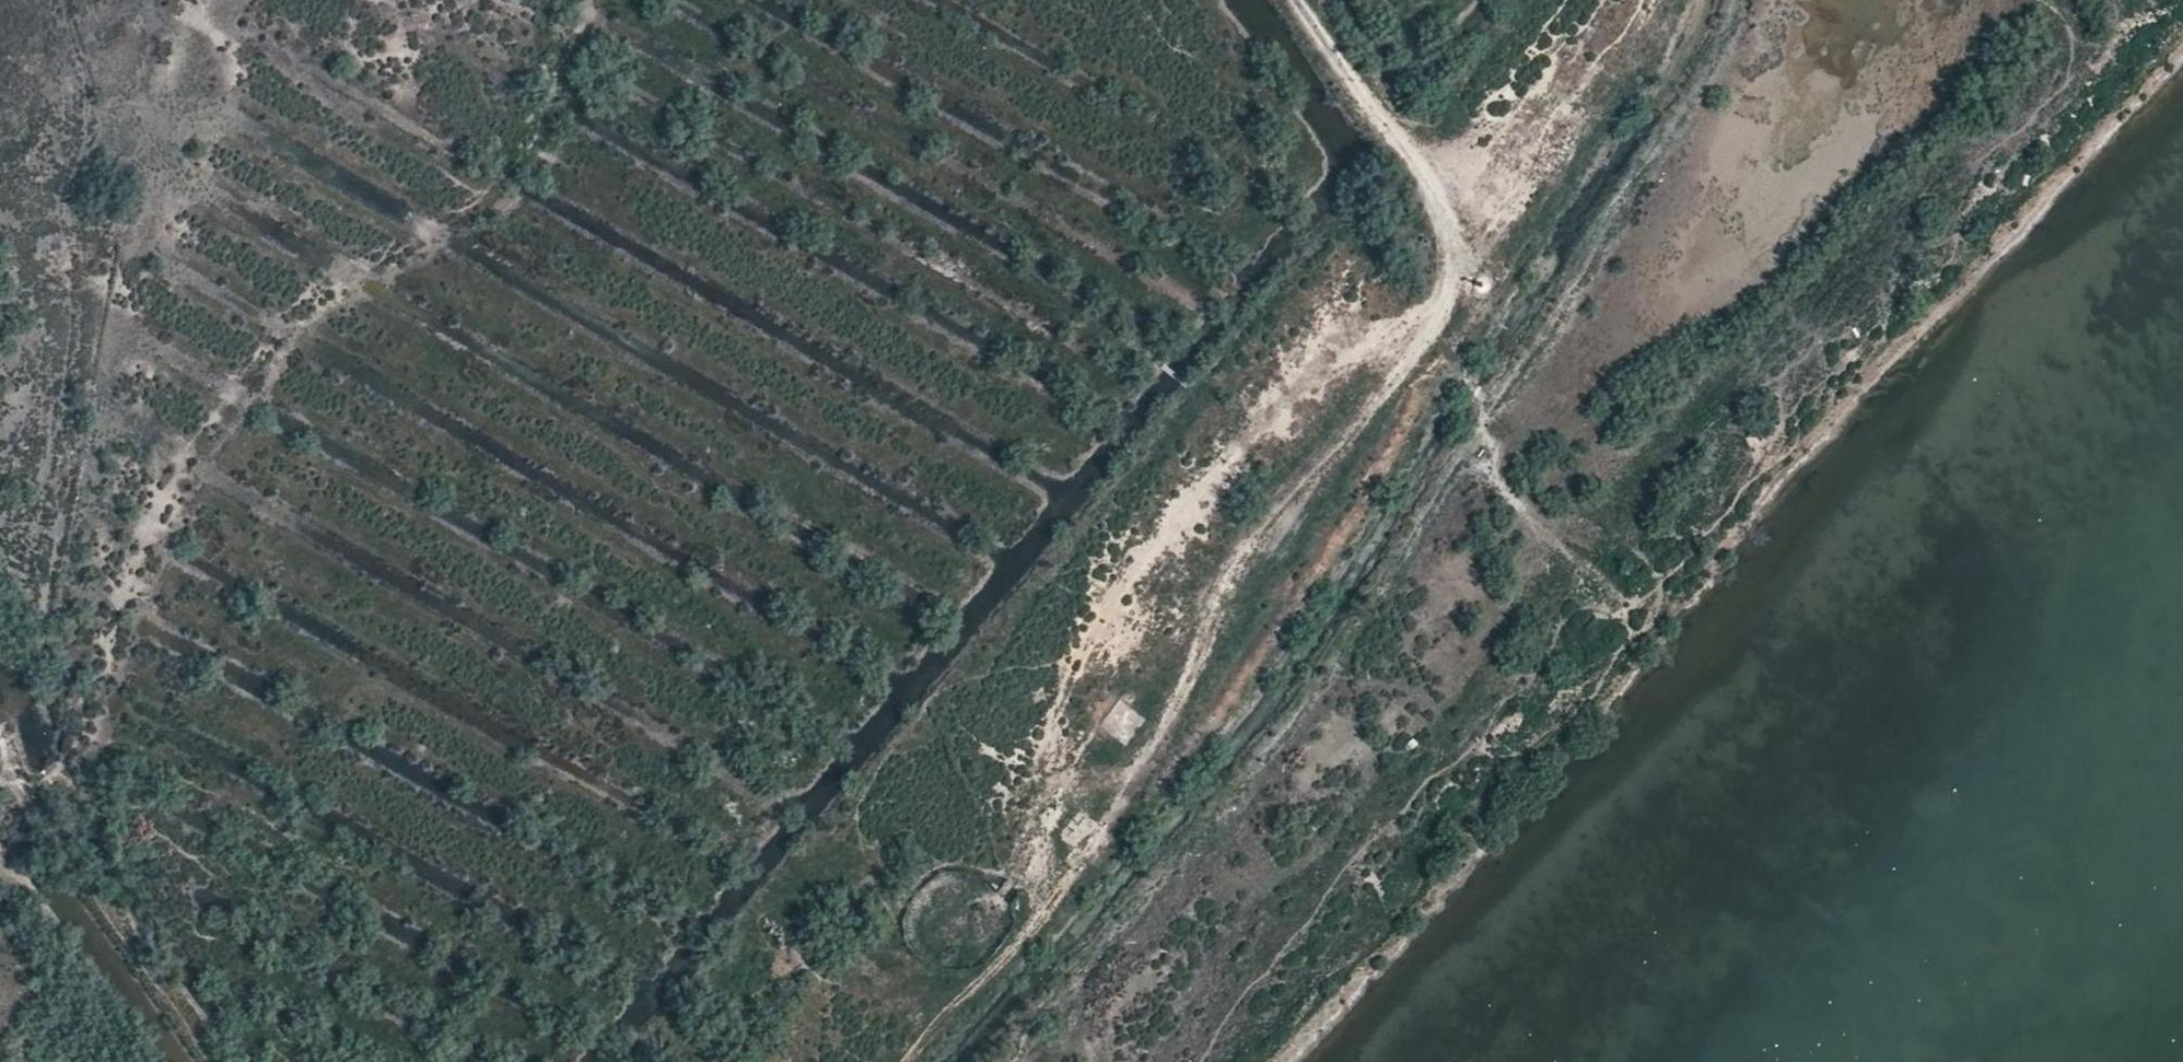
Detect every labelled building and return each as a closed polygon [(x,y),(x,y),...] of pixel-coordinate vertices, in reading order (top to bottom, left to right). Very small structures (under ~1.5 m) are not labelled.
[(1120,698),(1100,725),(1127,745),(1147,718),(1120,698)]
